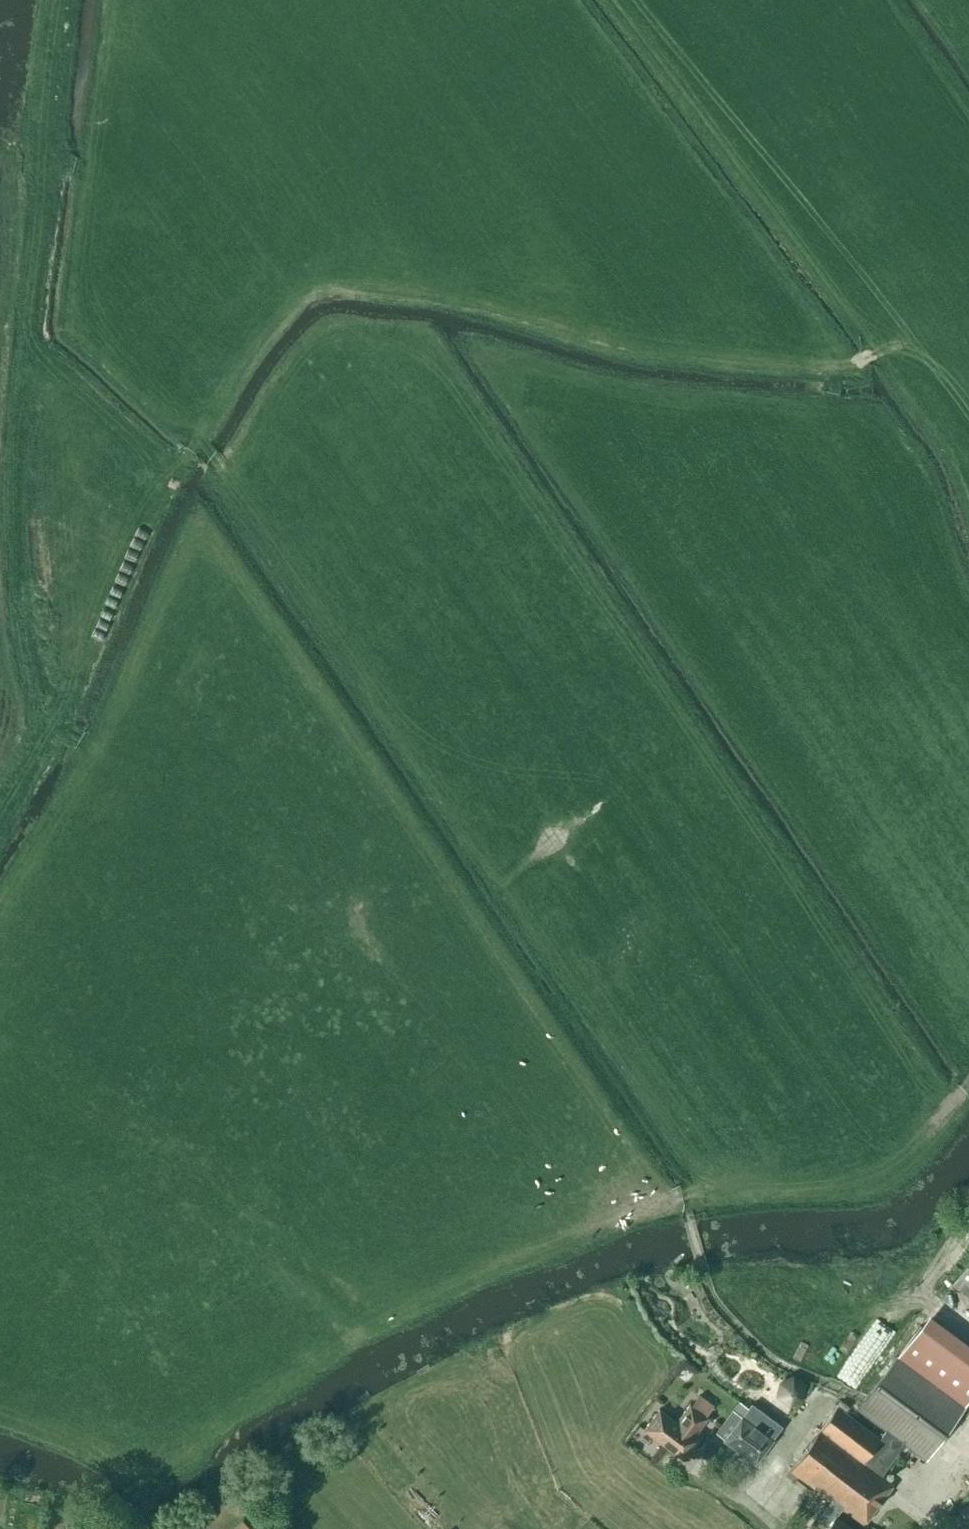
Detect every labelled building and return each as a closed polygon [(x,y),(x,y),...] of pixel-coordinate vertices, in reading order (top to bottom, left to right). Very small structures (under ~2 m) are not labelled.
[(956,1274),(968,1284),(968,1257),(956,1274)] [(836,1516),(842,1508),(864,1524),(894,1484),(882,1475),(905,1444),(924,1458),(968,1399),(968,1361),(921,1324),(857,1408),(885,1429),(878,1437),(835,1405),(787,1468),(824,1495),(832,1500),(817,1519),(827,1526),(825,1528),(853,1528),(836,1516)] [(690,1403),(676,1422),(659,1409),(644,1429),(683,1458),(698,1438),(694,1435),(708,1417),(705,1415),(713,1404),(699,1393),(691,1404),(690,1403)] [(715,1432),(717,1433),(725,1439),(724,1439),(755,1462),(773,1439),(759,1428),(763,1422),(755,1416),(750,1422),(742,1416),(749,1407),(739,1400),(715,1432)] [(185,1528),(198,1528),(205,1524),(198,1516),(184,1527),(185,1528)] [(243,1520),(233,1528),(252,1528),(243,1520)]
